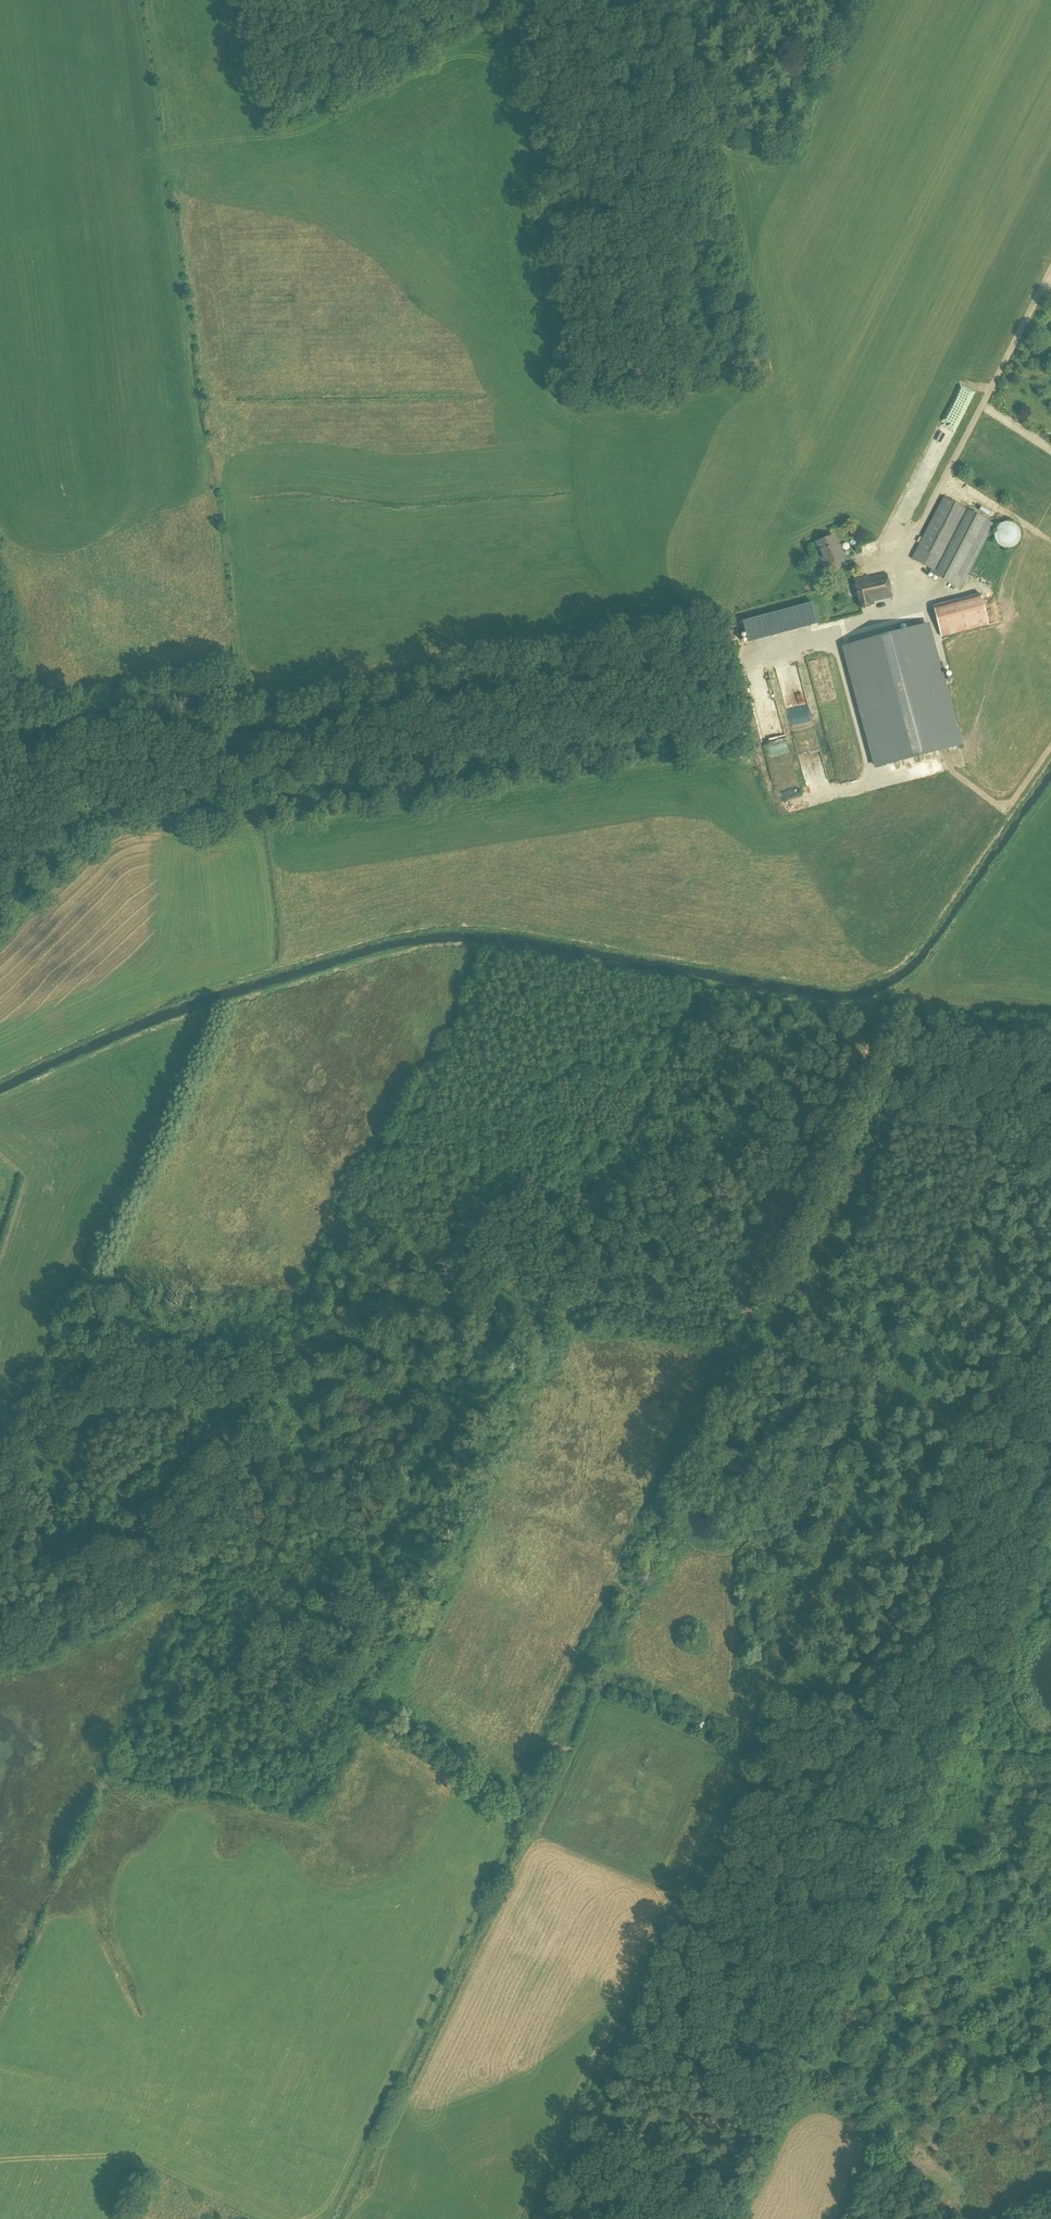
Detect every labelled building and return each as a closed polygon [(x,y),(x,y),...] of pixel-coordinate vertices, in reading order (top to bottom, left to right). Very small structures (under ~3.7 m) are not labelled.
[(944,497),(926,530),(911,559),(931,569),(929,573),(961,589),(995,524),(944,497)] [(838,568),(835,562),(845,558),(841,548),(838,549),(833,536),(816,542),(822,556),(820,557),(826,573),(838,568)] [(869,576),(854,579),(860,608),(871,606),(870,605),(877,604),(876,601),(892,597),(887,573),(869,577),(869,576)] [(992,597),(992,591),(985,590),(985,608),(998,608),(998,597),(992,597)] [(979,593),(934,605),(942,637),(988,626),(979,593)] [(960,745),(927,624),(844,647),(876,767),(960,745)] [(832,660),(811,666),(813,672),(834,666),(832,660)] [(789,704),(798,744),(809,741),(811,748),(803,750),(812,791),(830,787),(810,699),(789,704)] [(845,754),(854,753),(853,738),(848,738),(847,723),(835,723),(836,740),(844,739),(845,754)]
